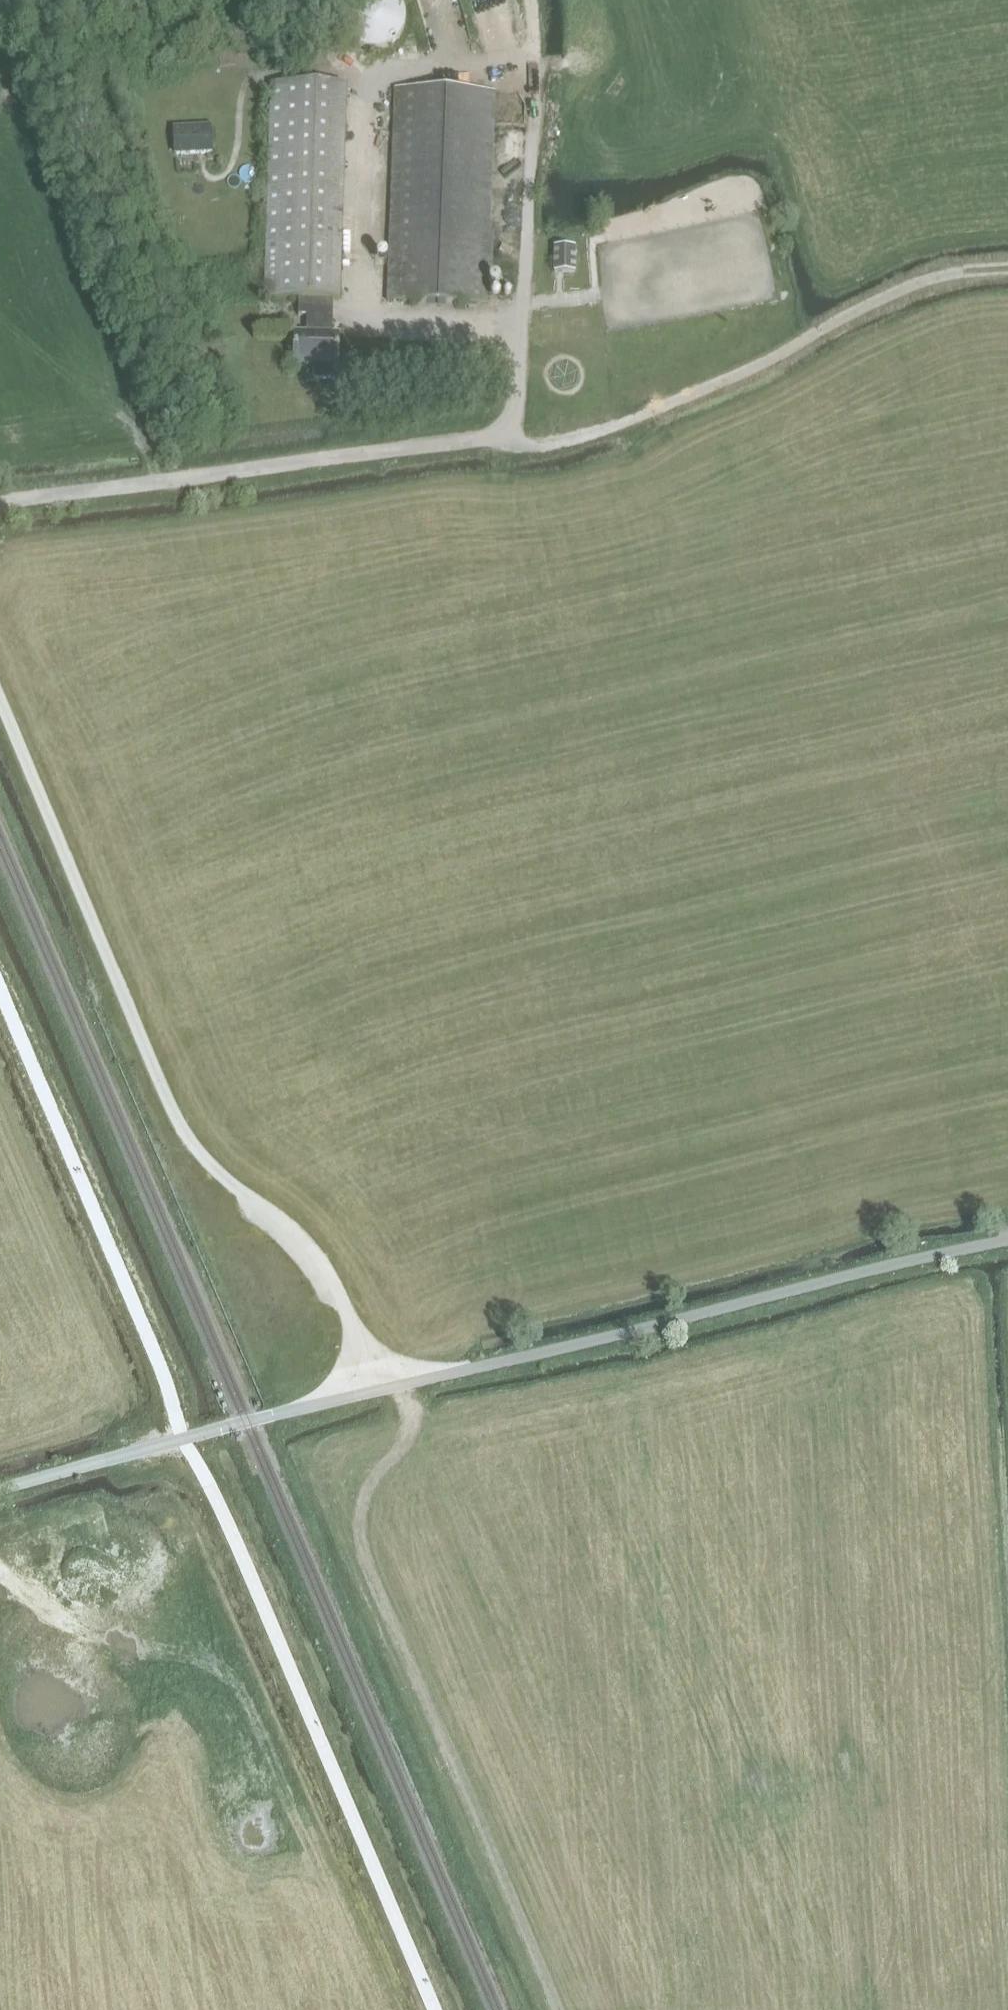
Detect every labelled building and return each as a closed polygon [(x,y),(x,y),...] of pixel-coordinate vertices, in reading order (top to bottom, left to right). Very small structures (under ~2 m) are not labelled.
[(347,2),(345,6),(343,13),(343,21),(343,25),(346,32),(348,35),(352,40),(357,44),(362,47),(369,48),(373,49),(380,48),(384,47),(391,43),(394,41),(399,35),(402,29),(404,22),(404,16),(403,10),(400,3),(398,0),(349,0),(347,2)] [(344,86),(270,84),(264,296),(297,297),(297,315),(306,315),(305,332),(292,332),(291,364),(312,365),(311,380),(336,381),(338,333),(330,333),(331,299),(338,299),(344,86)] [(494,93),(393,89),(385,300),(486,303),(494,93)] [(211,153),(209,124),(171,127),(173,155),(211,153)] [(575,247),(553,247),(553,272),(574,273),(575,247)]
